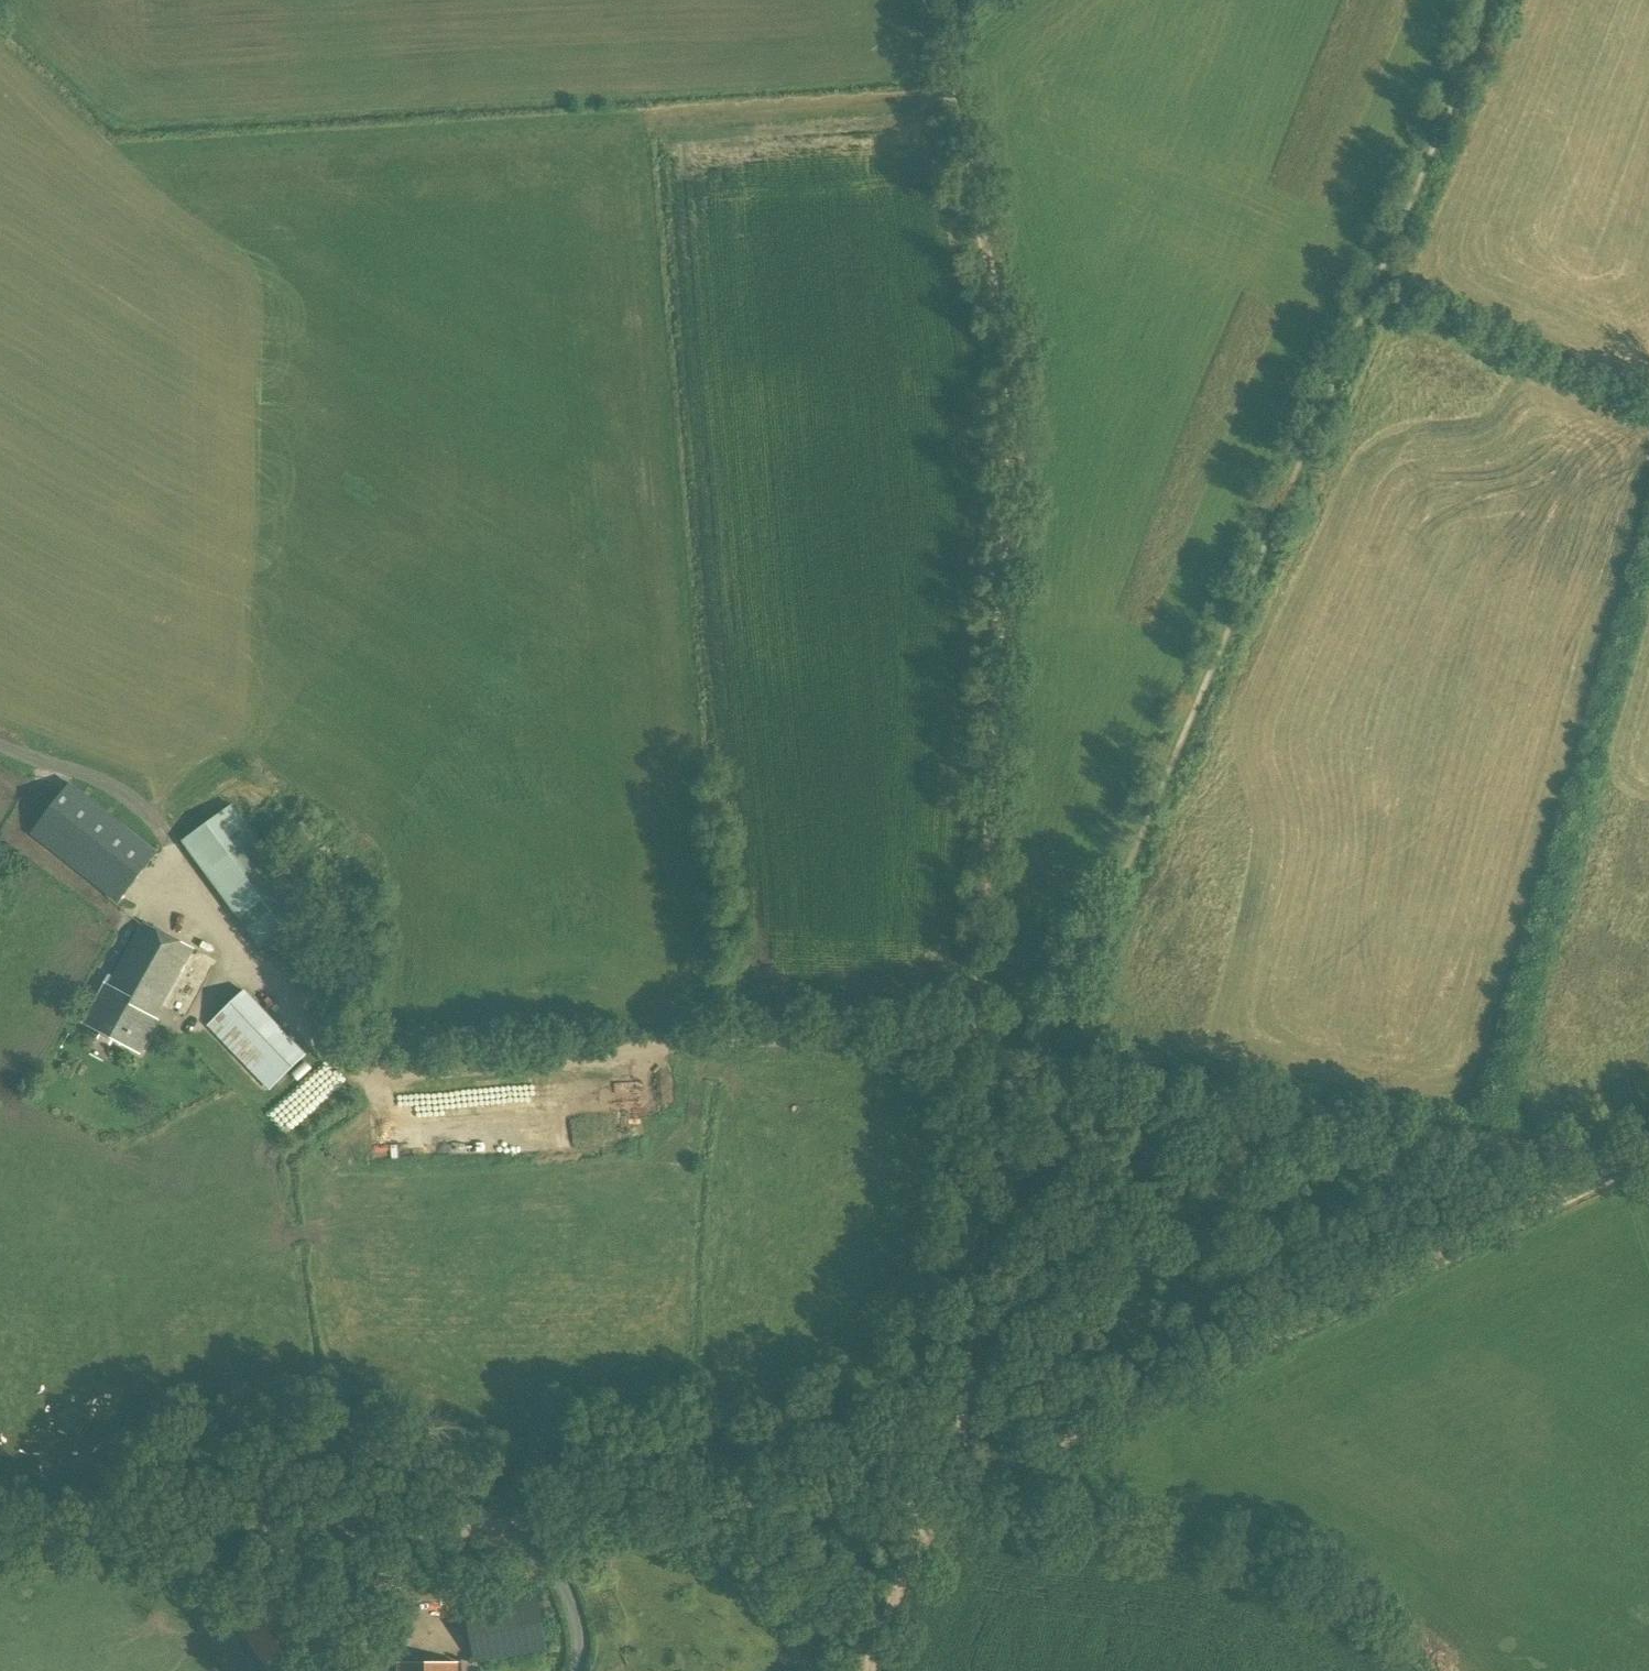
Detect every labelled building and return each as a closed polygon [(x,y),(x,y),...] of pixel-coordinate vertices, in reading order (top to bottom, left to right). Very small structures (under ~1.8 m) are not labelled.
[(118,904),(157,854),(70,785),(32,834),(118,904)] [(257,951),(311,912),(233,805),(180,844),(257,951)] [(156,1018),(193,950),(145,924),(115,979),(110,976),(103,988),(104,989),(85,1024),(140,1054),(159,1020),(156,1018)] [(270,1091),(307,1056),(245,991),(207,1026),(270,1091)] [(492,1606),(489,1591),(465,1595),(476,1662),(546,1650),(537,1598),(492,1606)]
